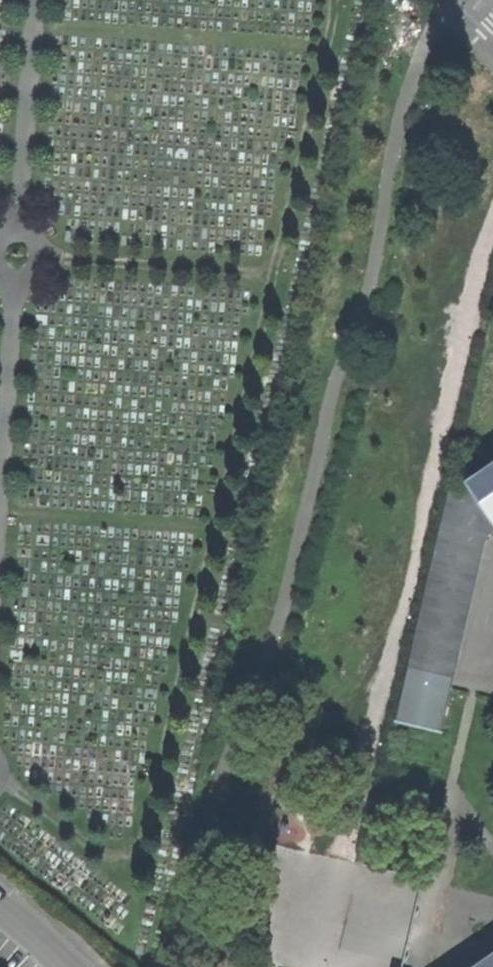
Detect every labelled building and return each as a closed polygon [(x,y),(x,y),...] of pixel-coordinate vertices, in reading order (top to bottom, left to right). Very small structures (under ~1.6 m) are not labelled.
[(441,732),(450,688),(453,682),(486,539),(492,535),(492,470),(472,484),(451,479),(398,723),(441,732)]
